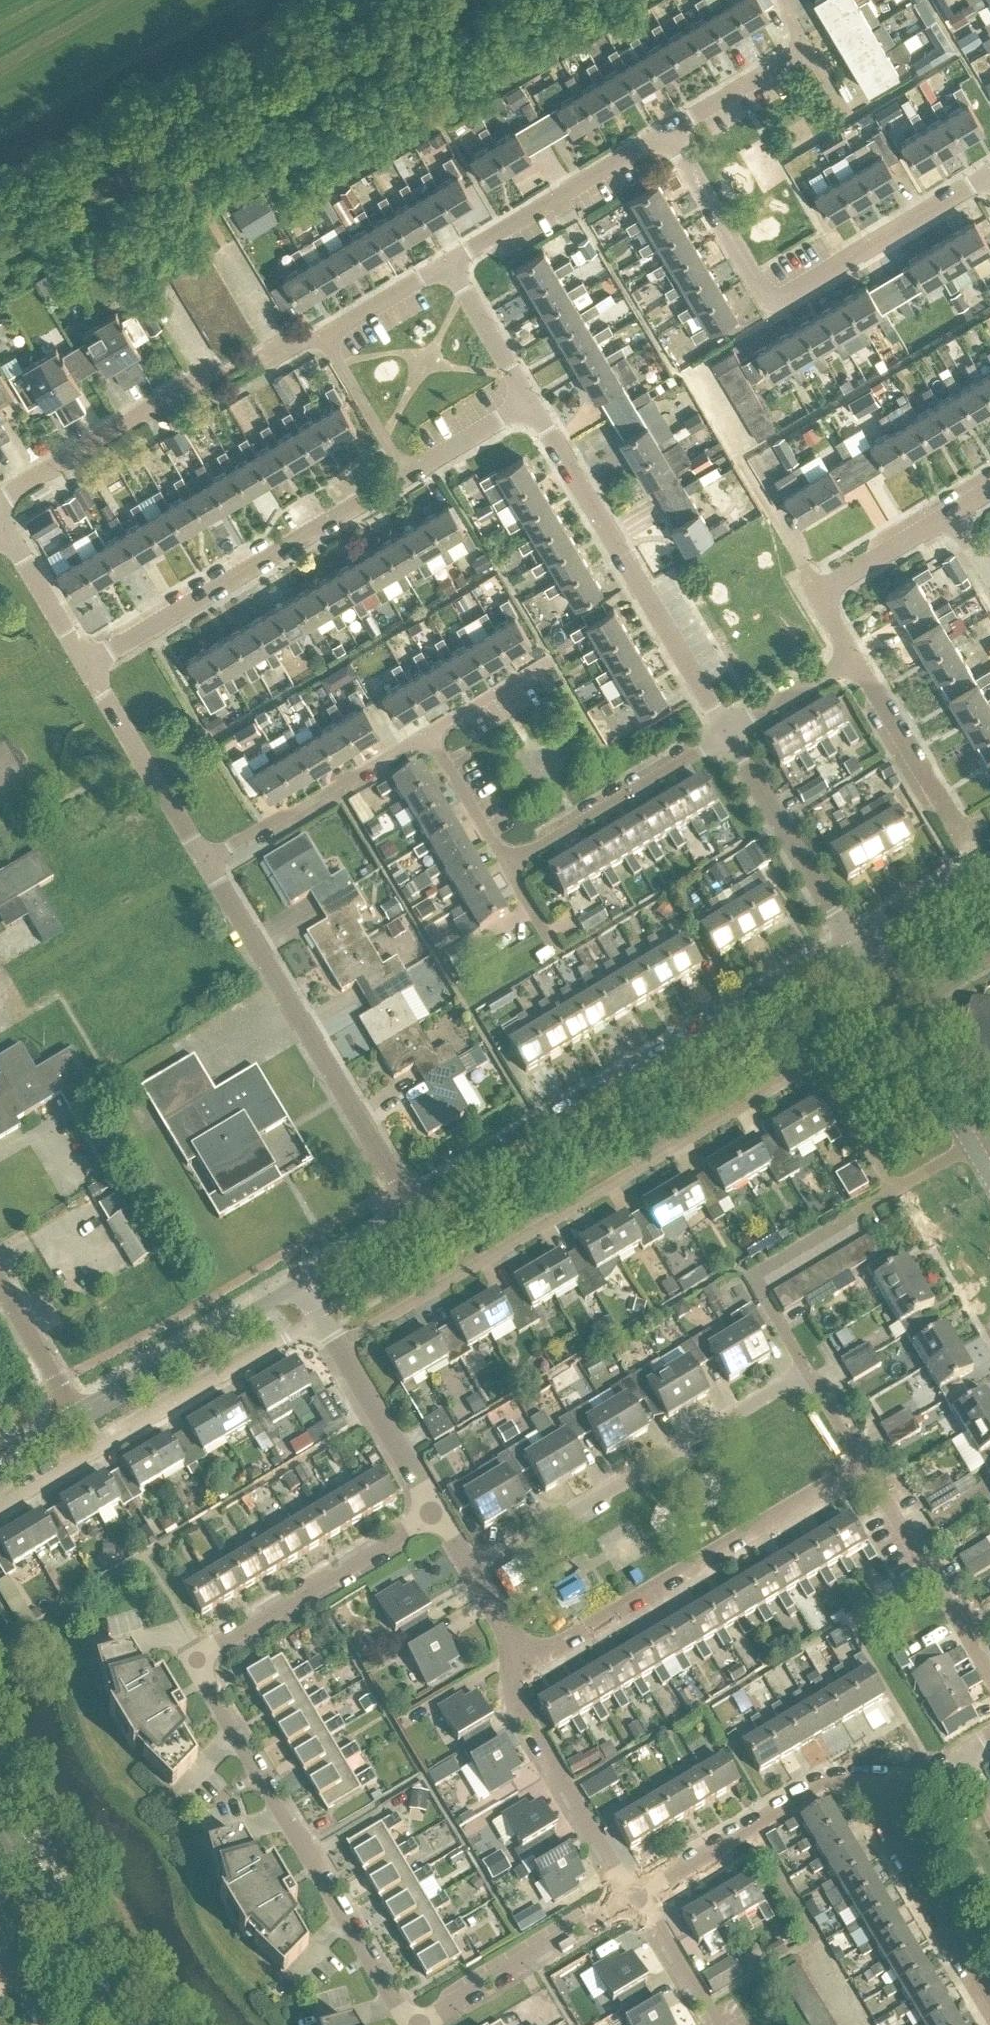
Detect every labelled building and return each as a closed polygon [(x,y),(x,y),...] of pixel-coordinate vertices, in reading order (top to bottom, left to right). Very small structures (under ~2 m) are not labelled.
[(710,12),(703,0),(696,0),(693,2),(702,17),(688,25),(684,27),(700,53),(721,40),(705,14),(710,12)] [(730,0),(721,0),(723,4),(710,12),(705,14),(721,40),(744,27),(728,1),(730,0)] [(728,1),(744,27),(766,13),(758,0),(730,0),(728,1)] [(827,20),(857,3),(862,0),(815,0),(827,20)] [(827,20),(841,44),(871,26),(870,24),(879,19),(875,12),(877,11),(870,0),(862,0),(857,3),(827,20)] [(923,25),(936,18),(925,0),(913,0),(912,1),(909,3),(923,25)] [(970,0),(970,1),(974,8),(988,0),(970,0)] [(976,10),(974,8),(970,1),(962,6),(967,16),(976,10)] [(969,18),(967,16),(962,6),(947,15),(954,27),(969,18)] [(684,27),(688,25),(679,10),(671,14),(680,29),(667,38),(663,40),(678,66),(700,53),(684,27)] [(663,40),(667,38),(658,23),(650,27),(659,42),(645,51),(641,53),(657,79),(678,66),(663,40)] [(955,50),(939,24),(928,31),(937,45),(926,52),(932,63),(955,50)] [(871,26),(841,44),(854,66),(884,48),(871,26)] [(884,48),(854,66),(867,89),(906,66),(902,59),(908,56),(913,53),(909,47),(921,40),(916,31),(893,44),(884,49),(884,48)] [(962,50),(976,42),(970,32),(957,39),(962,50)] [(641,53),(645,51),(636,35),(628,40),(637,55),(624,63),(620,65),(636,91),(657,79),(641,53)] [(620,65),(624,63),(615,48),(607,53),(616,68),(603,76),(597,79),(613,105),(636,91),(620,65)] [(597,79),(603,76),(594,60),(585,66),(594,81),(581,89),(576,91),(592,117),(613,105),(597,79)] [(570,131),(592,117),(576,91),(581,89),(572,74),(563,79),(572,94),(537,115),(533,117),(547,140),(568,128),(570,131)] [(982,127),(967,102),(970,101),(960,84),(951,89),(961,105),(947,113),(944,115),(959,140),(982,127)] [(513,107),(527,98),(520,85),(505,93),(513,107)] [(944,115),(947,113),(938,97),(930,102),(939,118),(926,126),(922,128),(938,154),(959,140),(944,115)] [(526,152),(547,140),(533,117),(537,115),(528,99),(520,104),(530,119),(494,141),(490,143),(506,169),(528,156),(526,152)] [(891,122),(902,117),(896,105),(885,111),(891,122)] [(880,128),(880,127),(870,110),(855,119),(865,136),(880,128)] [(922,128),(926,126),(916,110),(908,115),(918,130),(901,140),(900,141),(916,167),(917,167),(938,154),(922,128)] [(474,131),(484,125),(476,112),(467,118),(474,131)] [(490,143),(494,141),(485,125),(476,130),(486,146),(468,156),(484,182),(506,169),(490,143)] [(823,151),(845,139),(839,128),(817,141),(823,151)] [(861,164),(858,166),(873,192),(895,179),(895,180),(896,179),(886,163),(897,156),(880,128),(865,136),(867,139),(865,140),(851,149),(861,164)] [(422,151),(433,145),(428,137),(417,143),(422,151)] [(858,166),(861,164),(851,149),(843,153),(853,169),(839,177),(836,179),(852,205),(873,192),(858,166)] [(471,200),(458,178),(456,175),(459,173),(449,156),(441,161),(450,176),(436,184),(433,186),(449,213),(471,200)] [(385,164),(392,176),(399,172),(392,160),(385,164)] [(404,161),(397,165),(406,179),(409,177),(405,170),(408,168),(404,161)] [(836,179),(839,177),(829,162),(822,166),(831,181),(813,192),(829,218),(852,205),(836,179)] [(433,186),(436,184),(427,169),(419,174),(428,189),(414,197),(411,199),(427,226),(449,213),(433,186)] [(369,170),(361,175),(364,182),(373,176),(369,170)] [(411,199),(414,197),(405,182),(398,186),(407,201),(393,209),(390,212),(406,239),(427,226),(411,199)] [(642,221),(669,204),(656,182),(629,198),(639,215),(625,224),(630,232),(644,223),(642,221)] [(348,206),(359,199),(350,184),(339,191),(348,206)] [(265,200),(257,186),(229,204),(237,218),(265,200)] [(390,212),(393,209),(384,194),(376,199),(385,214),(371,223),(368,224),(384,251),(406,239),(390,212)] [(327,197),(316,204),(323,214),(334,208),(327,197)] [(682,226),(669,204),(642,221),(644,223),(652,237),(638,246),(643,254),(657,245),(655,242),(682,226)] [(368,224),(371,223),(362,207),(354,212),(363,227),(349,235),(346,237),(362,264),(384,251),(368,224)] [(303,228),(311,223),(304,211),(296,216),(303,228)] [(969,257),(983,249),(989,261),(989,244),(988,245),(972,219),(950,233),(966,259),(969,257)] [(346,237),(349,235),(340,220),(333,225),(342,240),(328,248),(324,250),(340,277),(362,264),(346,237)] [(668,264),(695,247),(682,226),(655,242),(657,245),(665,259),(651,268),(656,276),(670,267),(668,264)] [(324,250),(328,248),(319,233),(311,238),(320,253),(306,261),(303,263),(319,290),(340,277),(324,250)] [(966,259),(950,233),(929,246),(944,272),(947,270),(961,262),(970,278),(978,273),(969,257),(966,259)] [(586,257),(597,250),(589,237),(577,244),(586,257)] [(303,263),(306,261),(297,246),(289,251),(298,266),(281,277),(296,303),(319,290),(303,263)] [(576,263),(585,257),(578,246),(570,252),(576,263)] [(901,298),(904,296),(939,275),(949,291),(957,286),(947,270),(944,272),(929,246),(906,259),(908,262),(887,275),(901,298)] [(681,285),(709,269),(695,247),(668,264),(670,267),(678,281),(664,289),(669,298),(683,289),(681,285)] [(529,288),(556,272),(558,274),(573,266),(568,258),(553,267),(543,250),(516,266),(529,288)] [(197,273),(213,263),(207,253),(190,263),(197,273)] [(197,273),(190,263),(170,275),(176,286),(197,273)] [(219,273),(213,263),(197,273),(202,283),(219,273)] [(722,291),(709,269),(681,285),(683,289),(692,302),(677,311),(682,319),(696,310),(694,307),(722,291)] [(542,310),(569,294),(571,296),(586,287),(581,279),(566,288),(558,274),(556,272),(529,288),(542,310)] [(45,273),(36,279),(46,295),(55,289),(45,273)] [(202,283),(197,273),(176,286),(181,295),(202,283)] [(208,292),(224,282),(219,273),(202,283),(208,292)] [(913,312),(904,296),(901,298),(887,275),(866,287),(864,284),(842,298),(858,324),(861,322),(875,314),(884,329),(892,325),(883,309),(896,301),(906,316),(913,312)] [(214,301),(230,292),(224,282),(208,292),(214,301)] [(281,306),(292,299),(282,282),(271,289),(281,306)] [(208,292),(202,283),(181,295),(187,304),(208,292)] [(957,309),(968,304),(960,290),(949,295),(957,309)] [(709,329),(735,313),(722,291),(694,307),(696,310),(704,323),(690,332),(695,340),(710,331),(709,329)] [(214,301),(208,292),(187,304),(193,314),(214,301)] [(219,311),(236,301),(230,292),(214,301),(219,311)] [(555,331),(582,315),(584,318),(599,309),(594,301),(579,310),(571,296),(569,294),(542,310),(555,331)] [(870,338),(861,322),(858,324),(842,298),(820,310),(836,337),(839,335),(853,327),(862,342),(870,338)] [(219,311),(214,301),(193,314),(198,324),(219,311)] [(225,320),(241,310),(236,301),(219,311),(225,320)] [(149,332),(161,325),(147,302),(136,309),(149,332)] [(134,343),(147,335),(133,311),(119,319),(114,310),(97,321),(133,380),(144,374),(134,358),(141,354),(134,343)] [(231,330),(247,320),(241,310),(225,320),(231,330)] [(849,351),(839,335),(836,337),(820,310),(799,323),(814,350),(818,348),(831,340),(841,355),(849,351)] [(225,320),(219,311),(198,324),(203,332),(225,320)] [(584,318),(582,315),(555,331),(568,353),(595,337),(597,339),(611,331),(607,323),(592,331),(584,318)] [(658,333),(667,327),(660,315),(651,320),(658,333)] [(231,330),(225,320),(203,332),(209,343),(231,330)] [(252,330),(247,320),(231,330),(236,339),(252,330)] [(133,380),(97,321),(81,331),(86,339),(72,347),(87,371),(100,363),(107,375),(113,371),(122,387),(133,380)] [(827,364),(818,348),(814,350),(799,323),(777,336),(793,363),(796,361),(810,353),(819,368),(827,364)] [(236,339),(231,330),(209,343),(215,352),(236,339)] [(805,377),(796,361),(793,363),(777,336),(755,350),(771,376),(788,366),(797,381),(805,377)] [(605,353),(597,339),(595,337),(568,353),(581,375),(608,359),(609,361),(624,352),(620,344),(605,353)] [(74,379),(87,371),(72,347),(60,355),(55,346),(37,357),(74,416),(84,410),(75,394),(81,390),(74,379)] [(981,375),(964,347),(956,352),(973,380),(959,388),(956,390),(972,416),(989,406),(989,397),(978,377),(981,375)] [(711,361),(717,372),(735,361),(735,360),(738,358),(732,349),(711,361)] [(740,363),(751,382),(763,374),(752,356),(740,363)] [(74,416),(37,357),(21,367),(25,375),(12,383),(27,407),(40,399),(47,410),(53,406),(63,423),(74,416)] [(646,387),(630,396),(609,361),(608,359),(581,375),(594,397),(597,395),(610,416),(633,402),(635,405),(651,396),(646,387)] [(724,383),(742,372),(735,361),(717,372),(724,383)] [(981,375),(978,377),(989,397),(989,369),(981,375)] [(296,393),(283,372),(272,379),(285,400),(296,393)] [(747,381),(742,372),(724,383),(729,392),(747,381)] [(956,390),(959,388),(950,372),(942,377),(951,392),(938,401),(935,403),(951,429),(972,416),(956,390)] [(11,397),(0,379),(0,404),(11,397)] [(871,384),(875,392),(885,386),(881,379),(871,384)] [(753,390),(747,381),(729,392),(734,401),(753,390)] [(354,426),(339,401),(341,400),(331,383),(323,388),(332,403),(319,411),(316,413),(332,439),(354,426)] [(935,403),(938,401),(929,385),(921,390),(930,405),(916,413),(913,415),(929,442),(951,429),(935,403)] [(849,400),(857,415),(878,402),(870,388),(849,400)] [(758,399),(753,390),(734,401),(740,410),(758,399)] [(316,413),(319,411),(310,396),(302,401),(305,405),(303,408),(306,413),(310,413),(311,416),(297,424),(294,426),(310,452),(332,439),(316,413)] [(913,415),(916,413),(907,398),(899,403),(908,418),(895,426),(891,428),(907,455),(929,442),(913,415)] [(764,409),(758,399),(740,410),(745,420),(764,409)] [(632,461),(659,445),(661,449),(676,439),(672,431),(656,441),(635,405),(633,402),(610,416),(622,437),(619,439),(632,461)] [(691,431),(705,422),(696,408),(683,417),(691,431)] [(294,426),(297,424),(288,409),(280,414),(290,429),(276,437),(273,439),(289,465),(310,452),(294,426)] [(770,419),(764,409),(745,420),(751,430),(770,419)] [(885,468),(907,455),(891,428),(895,426),(885,411),(877,416),(887,431),(851,452),(848,454),(862,478),(883,465),(885,468)] [(193,433),(207,426),(201,414),(187,421),(193,433)] [(775,428),(770,419),(751,430),(756,439),(775,428)] [(273,439),(276,437),(267,422),(259,427),(268,442),(255,450),(251,452),(267,478),(289,465),(273,439)] [(808,443),(819,436),(812,424),(801,431),(808,443)] [(175,453),(191,443),(181,426),(165,436),(175,453)] [(251,452),(255,450),(245,435),(238,440),(247,455),(232,463),(230,465),(246,492),(267,478),(251,452)] [(772,442),(787,467),(798,460),(784,435),(772,442)] [(842,490),(862,478),(848,454),(851,452),(842,437),(834,442),(844,457),(808,478),(805,480),(821,507),(843,493),(842,490)] [(659,445),(632,461),(646,484),(649,482),(661,503),(685,489),(687,492),(702,483),(702,482),(698,475),(682,484),(673,469),(688,460),(688,458),(690,457),(679,438),(676,439),(661,449),(659,445)] [(230,465),(232,463),(223,448),(216,453),(225,468),(211,476),(208,478),(224,505),(246,492),(230,465)] [(690,457),(688,458),(688,460),(695,470),(712,460),(705,448),(690,457)] [(136,455),(129,460),(133,466),(140,462),(136,455)] [(494,468),(478,478),(483,486),(498,477),(506,491),(507,493),(534,477),(521,455),(496,470),(494,468)] [(208,478),(211,476),(202,461),(194,466),(203,481),(190,489),(186,491),(202,518),(224,505),(208,478)] [(805,480),(808,478),(799,463),(791,467),(800,483),(783,493),(799,520),(821,507),(805,480)] [(702,482),(720,471),(716,465),(698,475),(702,482)] [(186,491),(190,489),(181,474),(172,479),(182,494),(168,502),(165,504),(181,531),(202,518),(186,491)] [(547,499),(534,477),(507,493),(506,491),(491,500),(496,508),(510,499),(519,512),(521,515),(547,499)] [(165,504),(168,502),(159,487),(151,492),(160,507),(147,515),(143,517),(159,544),(181,531),(165,504)] [(687,492),(685,489),(661,503),(674,524),(671,526),(684,548),(710,533),(711,536),(728,526),(723,518),(708,527),(687,492)] [(63,500),(74,519),(86,512),(75,493),(63,500)] [(560,521),(547,499),(521,515),(519,512),(504,521),(509,529),(523,520),(532,534),(534,537),(560,521)] [(143,517),(147,515),(137,500),(129,505),(138,520),(125,528),(122,530),(138,557),(159,544),(143,517)] [(480,519),(495,510),(489,500),(474,508),(480,519)] [(107,516),(113,512),(106,501),(100,505),(107,516)] [(447,502),(425,516),(441,542),(444,541),(453,556),(466,548),(474,543),(464,527),(462,528),(447,502)] [(35,534),(57,521),(48,506),(27,519),(35,534)] [(122,530),(125,528),(115,513),(108,517),(117,533),(103,541),(100,543),(116,570),(138,557),(122,530)] [(425,516),(403,529),(419,555),(422,554),(431,569),(445,560),(453,556),(444,541),(441,542),(425,516)] [(544,555),(547,559),(573,543),(560,521),(534,537),(532,534),(517,543),(521,551),(536,542),(544,555)] [(100,543),(103,541),(94,526),(86,531),(95,546),(82,554),(78,556),(94,583),(116,570),(100,543)] [(400,567),(414,558),(423,573),(431,569),(422,554),(419,555),(403,529),(381,541),(397,568),(400,567)] [(78,556),(82,554),(73,538),(64,544),(73,560),(56,570),(72,596),(94,583),(78,556)] [(379,580),(388,595),(409,582),(400,567),(397,568),(381,541),(360,554),(376,581),(379,580)] [(547,559),(544,555),(530,564),(534,572),(549,563),(557,577),(560,581),(586,565),(573,543),(547,559)] [(482,567),(490,563),(485,552),(476,557),(482,567)] [(942,559),(955,580),(967,573),(954,552),(942,559)] [(357,592),(371,584),(380,599),(388,595),(379,580),(376,581),(360,554),(338,567),(354,594),(357,592)] [(560,581),(557,577),(542,586),(547,594),(564,584),(574,602),(574,603),(602,587),(601,586),(600,587),(586,565),(560,581)] [(948,599),(933,608),(917,582),(932,573),(927,565),(912,574),(913,577),(887,593),(900,614),(913,606),(925,627),(939,618),(937,615),(952,606),(948,599)] [(335,605),(349,597),(358,612),(366,607),(357,592),(354,594),(338,567),(316,580),(332,607),(335,605)] [(460,584),(467,579),(462,570),(454,575),(460,584)] [(447,592),(456,587),(448,573),(438,579),(447,592)] [(314,618),(327,610),(336,625),(344,620),(335,605),(332,607),(316,580),(295,593),(311,620),(314,618)] [(292,631),(306,623),(315,638),(323,633),(314,618),(311,620),(295,593),(273,606),(289,633),(292,631)] [(529,639),(514,614),(516,613),(507,596),(499,601),(508,616),(494,624),(491,626),(507,652),(529,639)] [(270,644),(284,636),(293,651),(301,646),(292,631),(289,633),(273,606),(251,619),(267,646),(270,644)] [(599,646),(626,630),(613,608),(614,607),(613,606),(587,622),(586,620),(569,630),(574,637),(588,628),(596,642),(599,646)] [(952,606),(937,615),(939,618),(925,627),(913,606),(900,614),(924,655),(952,639),(949,635),(946,630),(954,626),(949,618),(956,614),(952,606)] [(491,626),(494,624),(485,609),(477,614),(486,629),(472,637),(469,639),(485,665),(507,652),(491,626)] [(361,616),(371,633),(380,628),(369,611),(361,616)] [(249,656),(263,648),(271,663),(279,659),(270,644),(267,646),(251,619),(230,632),(245,658),(249,656)] [(415,637),(425,631),(418,619),(408,625),(415,637)] [(485,665),(469,639),(472,637),(463,622),(455,627),(464,642),(450,651),(447,652),(463,678),(485,665)] [(964,627),(949,635),(952,639),(924,655),(937,676),(950,668),(963,688),(976,680),(974,676),(955,643),(969,635),(964,627)] [(639,651),(626,630),(599,646),(596,642),(582,651),(586,659),(601,650),(610,664),(612,668),(639,651)] [(227,669),(241,661),(250,676),(258,671),(249,656),(245,658),(230,632),(208,645),(224,671),(227,669)] [(447,652),(450,651),(445,641),(441,635),(434,640),(443,655),(429,664),(426,665),(441,692),(463,678),(447,652)] [(336,654),(345,649),(340,640),(331,645),(336,654)] [(212,678),(219,674),(228,689),(236,684),(227,669),(224,671),(208,645),(186,658),(199,681),(194,684),(209,708),(224,699),(212,678)] [(426,665),(429,664),(420,648),(412,653),(421,668),(408,676),(404,678),(420,705),(441,692),(426,665)] [(651,672),(639,651),(612,668),(610,664),(595,673),(599,680),(614,671),(622,685),(624,689),(651,672)] [(404,678),(408,676),(398,661),(390,665),(400,681),(382,691),(397,718),(420,705),(404,678)] [(974,676),(976,680),(963,688),(950,668),(937,676),(961,717),(989,700),(987,697),(979,684),(989,678),(989,670),(988,667),(974,676)] [(664,694),(651,672),(624,689),(622,685),(607,694),(612,702),(627,693),(637,710),(664,694)] [(319,695),(326,691),(322,683),(315,687),(319,695)] [(378,730),(362,704),(364,703),(355,687),(347,692),(356,707),(343,715),(340,717),(356,743),(378,730)] [(294,707),(305,701),(298,689),(287,695),(294,707)] [(987,697),(989,700),(961,717),(974,738),(987,729),(989,734),(989,695),(987,697)] [(340,717),(343,715),(334,700),(326,704),(335,719),(321,727),(318,729),(334,756),(356,743),(340,717)] [(823,744),(826,742),(840,734),(849,749),(857,744),(847,728),(845,729),(829,704),(807,717),(823,744)] [(260,725),(271,719),(265,708),(254,715),(260,725)] [(212,731),(226,723),(219,712),(205,720),(212,731)] [(318,729),(321,727),(312,712),(304,717),(307,722),(293,730),(299,741),(296,742),(312,769),(334,756),(318,729)] [(805,755),(818,746),(827,761),(835,757),(826,742),(823,744),(807,717),(785,730),(801,757),(805,755)] [(240,742),(260,730),(253,718),(233,730),(240,742)] [(296,742),(299,741),(293,730),(290,725),(283,730),(269,738),(278,753),(274,755),(290,782),(312,769),(296,742)] [(987,729),(974,738),(989,765),(989,734),(987,729)] [(779,770),(797,759),(806,774),(814,770),(805,755),(801,757),(785,730),(763,743),(779,770)] [(274,755),(278,753),(269,738),(261,743),(263,748),(246,758),(252,769),(268,796),(290,782),(274,755)] [(884,784),(895,778),(888,766),(877,773),(884,784)] [(432,792),(420,771),(393,787),(392,785),(376,794),(381,802),(395,793),(403,806),(405,809),(432,792)] [(694,821),(696,819),(710,811),(719,826),(727,821),(718,806),(717,807),(701,781),(679,794),(694,821)] [(804,808),(828,794),(821,781),(797,796),(804,808)] [(893,792),(900,788),(896,781),(889,785),(893,792)] [(845,809),(860,800),(852,787),(837,796),(845,809)] [(445,813),(432,792),(405,809),(403,806),(388,814),(393,822),(407,813),(415,826),(417,830),(445,813)] [(675,832),(688,824),(697,839),(705,834),(696,819),(694,821),(679,794),(657,807),(673,834),(675,832)] [(912,842),(896,816),(899,814),(889,798),(868,811),(877,826),(874,828),(890,856),(912,842)] [(359,819),(369,813),(362,800),(352,807),(359,819)] [(653,846),(666,837),(676,853),(684,848),(675,832),(673,834),(657,807),(635,820),(651,847),(653,846)] [(874,828),(877,826),(868,811),(860,816),(869,831),(856,839),(852,841),(869,869),(890,856),(874,828)] [(430,851),(457,834),(445,813),(417,830),(415,826),(401,835),(406,843),(420,835),(427,847),(430,851)] [(662,860),(653,846),(651,847),(635,820),(613,833),(629,860),(632,858),(645,850),(654,865),(662,860)] [(374,841),(383,835),(376,824),(367,829),(374,841)] [(852,841),(856,839),(847,824),(839,828),(848,843),(831,854),(830,855),(847,884),(848,883),(869,869),(852,841)] [(641,873),(632,858),(629,860),(613,833),(592,846),(608,873),(610,871),(623,863),(633,878),(641,873)] [(469,854),(457,834),(430,851),(427,847),(413,856),(418,863),(432,855),(439,868),(442,872),(469,854)] [(319,892),(327,905),(352,890),(343,875),(330,883),(304,839),(262,864),(289,909),(319,892)] [(386,864),(399,857),(392,845),(379,853),(386,864)] [(756,873),(770,865),(757,845),(744,853),(756,873)] [(619,886),(610,871),(608,873),(592,846),(570,859),(586,886),(588,884),(602,876),(611,891),(619,886)] [(454,893),(482,875),(469,854),(442,872),(439,868),(425,876),(430,885),(444,876),(452,889),(454,893)] [(53,883),(37,856),(0,879),(0,915),(18,904),(43,946),(64,934),(39,892),(53,883)] [(597,899),(588,884),(586,886),(570,859),(548,872),(564,899),(580,889),(589,904),(597,899)] [(717,888),(731,880),(722,866),(708,874),(717,888)] [(466,913),(494,896),(482,875),(454,893),(452,889),(438,897),(442,905),(456,897),(464,909),(466,913)] [(784,921),(767,894),(769,893),(759,876),(752,881),(761,896),(747,904),(743,906),(761,935),(783,922),(784,921)] [(419,897),(413,887),(405,892),(411,902),(419,897)] [(743,906),(747,904),(738,889),(730,894),(739,908),(725,917),(722,919),(739,947),(761,935),(743,906)] [(365,912),(352,890),(327,905),(336,919),(306,937),(323,966),(365,941),(357,928),(362,925),(358,917),(365,912)] [(507,917),(494,896),(466,913),(464,909),(450,918),(455,926),(469,917),(479,934),(507,917)] [(722,919),(725,917),(716,902),(709,907),(718,921),(700,932),(718,960),(739,947),(722,919)] [(388,925),(403,917),(395,903),(380,911),(388,925)] [(422,924),(437,915),(430,904),(415,913),(422,924)] [(666,925),(673,914),(663,906),(655,917),(666,925)] [(601,910),(577,925),(584,936),(608,922),(601,910)] [(394,943),(406,936),(398,923),(386,931),(394,943)] [(699,970),(683,944),(685,942),(676,926),(668,931),(677,946),(664,953),(660,956),(677,983),(699,970)] [(434,951),(443,946),(433,928),(424,933),(434,951)] [(660,956),(664,953),(655,939),(648,943),(657,958),(643,966),(639,969),(655,996),(677,983),(660,956)] [(382,969),(365,941),(323,966),(341,996),(371,978),(379,991),(404,977),(395,962),(382,969)] [(467,944),(445,957),(460,980),(481,967),(467,944)] [(639,969),(643,966),(634,951),(626,956),(635,971),(622,979),(617,982),(634,1010),(655,996),(639,969)] [(617,982),(622,979),(612,964),(604,970),(613,984),(599,993),(596,995),(613,1023),(634,1010),(617,982)] [(577,974),(582,983),(589,978),(584,970),(577,974)] [(413,991),(404,977),(379,991),(387,1005),(358,1023),(375,1053),(416,1028),(399,999),(413,991)] [(596,995),(599,993),(590,978),(589,978),(582,983),(591,997),(578,1006),(574,1008),(591,1036),(613,1023),(596,995)] [(574,1008),(578,1006),(569,991),(561,996),(570,1011),(556,1019),(553,1021),(570,1049),(591,1036),(574,1008)] [(984,996),(980,1011),(963,1020),(960,1029),(988,1074),(989,1076),(989,992),(984,996)] [(487,1007),(493,1017),(516,1002),(511,993),(487,1007)] [(553,1021),(556,1019),(547,1004),(539,1009),(548,1024),(535,1032),(531,1034),(548,1062),(570,1049),(553,1021)] [(531,1034),(535,1032),(525,1017),(517,1022),(526,1037),(509,1048),(526,1075),(548,1062),(531,1034)] [(433,1056),(416,1028),(375,1053),(393,1082),(422,1064),(431,1078),(456,1063),(447,1048),(433,1056)] [(103,1107),(70,1053),(35,1075),(19,1049),(0,1061),(0,1143),(20,1131),(16,1125),(60,1098),(75,1124),(106,1177),(116,1171),(85,1118),(103,1107)] [(256,1142),(287,1123),(255,1071),(215,1096),(193,1059),(140,1091),(187,1169),(197,1163),(217,1197),(208,1203),(219,1221),(282,1184),(256,1142)] [(464,1078),(456,1063),(431,1078),(439,1092),(409,1109),(427,1139),(468,1114),(480,1108),(471,1094),(460,1100),(451,1086),(464,1078)] [(806,1105),(792,1114),(812,1147),(824,1140),(830,1149),(841,1143),(834,1130),(832,1131),(816,1104),(815,1105),(814,1103),(807,1107),(806,1105)] [(790,1160),(812,1147),(792,1114),(777,1122),(779,1124),(772,1129),(773,1130),(771,1131),(774,1135),(765,1141),(788,1181),(799,1175),(790,1160)] [(778,1187),(788,1181),(765,1141),(754,1147),(752,1143),(730,1155),(748,1185),(770,1172),(778,1187)] [(726,1198),(748,1185),(730,1155),(708,1169),(711,1173),(701,1179),(719,1209),(729,1202),(726,1198)] [(848,1200),(868,1188),(856,1168),(836,1179),(848,1200)] [(689,1180),(665,1194),(683,1224),(706,1210),(715,1226),(726,1220),(719,1209),(701,1179),(691,1185),(689,1180)] [(92,1201),(101,1195),(96,1187),(87,1193),(92,1201)] [(661,1236),(683,1224),(665,1194),(644,1207),(646,1212),(636,1218),(654,1247),(664,1241),(661,1236)] [(157,1256),(131,1213),(108,1227),(134,1270),(157,1256)] [(644,1253),(654,1247),(636,1218),(627,1223),(624,1218),(602,1232),(619,1261),(641,1248),(644,1253)] [(617,1269),(618,1261),(619,1261),(602,1232),(579,1245),(582,1250),(573,1255),(597,1296),(608,1289),(605,1284),(611,1279),(614,1275),(617,1269)] [(750,1262),(780,1243),(773,1233),(751,1246),(751,1245),(743,1251),(750,1262)] [(869,1237),(859,1244),(870,1263),(881,1256),(869,1237)] [(870,1263),(859,1244),(849,1249),(861,1268),(870,1263)] [(861,1268),(849,1249),(840,1255),(851,1274),(861,1268)] [(554,1299),(578,1286),(587,1301),(597,1296),(573,1255),(563,1261),(560,1256),(537,1270),(554,1299)] [(851,1274),(840,1255),(830,1261),(841,1280),(851,1274)] [(841,1280),(830,1261),(821,1266),(833,1285),(841,1280)] [(867,1272),(888,1306),(921,1287),(907,1263),(892,1272),(886,1261),(867,1272)] [(821,1266),(812,1272),(823,1291),(832,1286),(833,1285),(821,1266)] [(533,1312),(554,1299),(537,1270),(514,1283),(517,1288),(508,1294),(530,1330),(540,1324),(533,1312)] [(823,1291),(812,1272),(803,1277),(814,1296),(823,1291)] [(814,1296),(803,1277),(793,1283),(805,1302),(814,1296)] [(668,1300),(679,1294),(672,1281),(661,1288),(668,1300)] [(805,1302),(793,1283),(784,1289),(795,1308),(805,1302)] [(823,1291),(814,1296),(805,1302),(811,1313),(838,1297),(832,1286),(823,1291)] [(711,1309),(722,1302),(713,1287),(702,1294),(711,1309)] [(933,1308),(921,1287),(888,1306),(907,1339),(926,1328),(919,1317),(933,1308)] [(795,1308),(784,1289),(773,1295),(784,1315),(795,1308)] [(519,1337),(530,1330),(508,1294),(498,1300),(495,1295),(473,1308),(491,1337),(512,1325),(519,1337)] [(643,1320),(647,1307),(636,1303),(632,1316),(643,1320)] [(678,1323),(689,1317),(683,1305),(672,1312),(678,1323)] [(469,1350),(491,1337),(473,1308),(451,1322),(454,1326),(444,1332),(461,1361),(471,1355),(469,1350)] [(750,1329),(730,1341),(750,1375),(771,1363),(757,1339),(767,1333),(753,1310),(742,1316),(750,1329)] [(605,1337),(616,1331),(609,1320),(599,1327),(605,1337)] [(932,1337),(926,1328),(907,1339),(927,1372),(960,1352),(946,1329),(932,1337)] [(451,1367),(461,1361),(444,1332),(434,1338),(431,1334),(409,1347),(426,1376),(448,1362),(451,1367)] [(730,1387),(750,1375),(730,1341),(718,1347),(711,1335),(692,1346),(706,1369),(716,1363),(730,1387)] [(620,1361),(631,1354),(624,1342),(612,1348),(620,1361)] [(695,1375),(706,1369),(692,1346),(681,1352),(689,1365),(669,1377),(689,1411),(710,1399),(695,1375)] [(413,1384),(426,1376),(409,1347),(387,1359),(403,1386),(402,1387),(409,1399),(418,1394),(413,1384)] [(868,1347),(841,1363),(848,1375),(875,1358),(868,1347)] [(972,1373),(960,1352),(927,1372),(947,1405),(965,1394),(958,1382),(972,1373)] [(881,1368),(875,1358),(848,1375),(854,1384),(881,1368)] [(591,1383),(605,1375),(598,1363),(584,1371),(591,1383)] [(294,1365),(273,1378),(289,1405),(311,1392),(316,1401),(310,1404),(326,1431),(321,1434),(327,1444),(348,1431),(314,1377),(305,1382),(294,1365)] [(669,1424),(689,1411),(669,1377),(657,1384),(650,1371),(631,1383),(644,1406),(655,1400),(669,1424)] [(252,1394),(244,1400),(261,1428),(260,1429),(268,1443),(278,1436),(267,1418),(289,1405),(273,1378),(250,1391),(252,1394)] [(561,1404),(573,1397),(564,1382),(552,1389),(561,1404)] [(648,1436),(634,1412),(644,1406),(631,1383),(612,1394),(619,1407),(608,1413),(628,1448),(648,1436)] [(965,1394),(947,1405),(966,1438),(989,1424),(989,1403),(985,1395),(971,1403),(965,1394)] [(471,1420),(485,1412),(477,1398),(463,1406),(471,1420)] [(225,1443),(247,1430),(250,1435),(260,1429),(261,1428),(244,1400),(233,1406),(231,1402),(209,1416),(225,1443)] [(607,1460),(628,1448),(608,1413),(596,1420),(589,1408),(570,1419),(583,1442),(593,1436),(607,1460)] [(435,1444),(455,1432),(443,1413),(423,1425),(435,1444)] [(887,1440),(914,1424),(907,1413),(880,1429),(887,1440)] [(203,1457),(225,1443),(209,1416),(186,1429),(188,1432),(179,1438),(197,1466),(205,1461),(203,1457)] [(531,1424),(546,1450),(567,1484),(587,1472),(573,1448),(583,1442),(570,1419),(559,1425),(567,1438),(559,1442),(544,1417),(531,1424)] [(920,1433),(914,1424),(887,1440),(893,1450),(920,1433)] [(966,1438),(986,1471),(989,1469),(989,1424),(966,1438)] [(505,1447),(519,1439),(511,1425),(497,1433),(505,1447)] [(162,1481),(184,1468),(186,1472),(197,1466),(179,1438),(169,1444),(168,1440),(146,1453),(162,1481)] [(307,1438),(297,1443),(301,1450),(311,1444),(307,1438)] [(449,1438),(428,1450),(435,1463),(456,1451),(449,1438)] [(527,1444),(508,1455),(522,1478),(532,1473),(546,1496),(567,1484),(546,1450),(534,1457),(527,1444)] [(329,1456),(335,1466),(341,1463),(334,1452),(329,1456)] [(140,1494),(162,1481),(146,1453),(122,1467),(124,1471),(116,1476),(133,1504),(143,1499),(140,1494)] [(367,1459),(373,1467),(379,1463),(374,1455),(367,1459)] [(512,1484),(522,1478),(508,1455),(498,1462),(506,1474),(485,1486),(506,1520),(526,1508),(512,1484)] [(303,1488),(312,1482),(304,1468),(294,1474),(303,1488)] [(253,1470),(247,1473),(253,1484),(263,1478),(259,1472),(253,1470)] [(914,1487),(925,1480),(920,1471),(908,1478),(914,1487)] [(379,1475),(357,1488),(373,1515),(395,1502),(379,1475)] [(99,1519),(120,1506),(123,1511),(133,1504),(116,1476),(106,1482),(104,1479),(83,1491),(99,1519)] [(291,1495),(300,1490),(291,1476),(282,1481),(291,1495)] [(506,1520),(485,1486),(479,1476),(459,1488),(458,1486),(447,1492),(461,1515),(471,1509),(485,1533),(506,1520)] [(927,1507),(954,1491),(946,1479),(920,1495),(927,1507)] [(223,1488),(214,1492),(221,1505),(229,1501),(223,1488)] [(373,1515),(357,1488),(336,1501),(352,1528),(373,1515)] [(205,1505),(214,1499),(209,1489),(199,1495),(205,1505)] [(77,1532),(99,1519),(83,1491),(60,1505),(61,1508),(52,1514),(70,1543),(79,1537),(77,1532)] [(959,1499),(954,1491),(927,1507),(932,1515),(959,1499)] [(352,1528),(336,1501),(314,1514),(330,1541),(352,1528)] [(246,1511),(249,1517),(255,1513),(252,1508),(246,1511)] [(942,1535),(957,1526),(950,1512),(934,1521),(942,1535)] [(41,1516),(19,1529),(35,1557),(57,1544),(66,1559),(76,1553),(70,1543),(52,1514),(43,1519),(41,1516)] [(330,1541),(314,1514),(293,1527),(309,1554),(330,1541)] [(164,1535),(175,1529),(169,1518),(158,1525),(164,1535)] [(864,1548),(848,1521),(827,1534),(844,1562),(847,1560),(860,1552),(868,1566),(876,1562),(867,1546),(864,1548)] [(309,1554),(293,1527),(271,1540),(287,1567),(309,1554)] [(35,1557),(19,1529),(0,1541),(0,1571),(6,1581),(8,1579),(15,1575),(12,1571),(35,1557)] [(147,1546),(156,1541),(149,1529),(140,1535),(147,1546)] [(855,1574),(847,1560),(844,1562),(827,1534),(806,1546),(823,1574),(827,1572),(839,1564),(848,1578),(855,1574)] [(287,1567),(271,1540),(250,1553),(266,1580),(287,1567)] [(989,1558),(989,1551),(986,1545),(959,1561),(966,1572),(989,1558)] [(823,1574),(806,1546),(785,1559),(802,1587),(806,1584),(818,1577),(827,1591),(835,1586),(827,1572),(823,1574)] [(115,1562),(115,1548),(103,1548),(102,1561),(115,1562)] [(266,1580),(250,1553),(228,1566),(244,1593),(266,1580)] [(966,1572),(972,1582),(989,1571),(989,1558),(966,1572)] [(802,1587),(785,1559),(765,1571),(782,1599),(785,1597),(798,1589),(806,1603),(814,1598),(806,1584),(802,1587)] [(244,1593),(228,1566),(207,1579),(223,1605),(244,1593)] [(761,1611),(765,1609),(777,1601),(786,1615),(794,1611),(785,1597),(782,1599),(765,1571),(744,1583),(761,1611)] [(6,1581),(0,1584),(0,1597),(22,1633),(35,1625),(8,1579),(6,1581)] [(223,1605),(207,1579),(185,1592),(201,1618),(223,1605)] [(888,1580),(867,1593),(875,1606),(896,1594),(888,1580)] [(740,1623),(744,1621),(757,1614),(765,1628),(773,1623),(765,1609),(761,1611),(744,1583),(724,1596),(740,1623)] [(425,1618),(429,1615),(413,1588),(402,1595),(399,1589),(375,1603),(395,1636),(399,1633),(405,1644),(431,1628),(425,1618)] [(720,1635),(723,1633),(736,1626),(744,1640),(752,1635),(744,1621),(740,1623),(724,1596),(703,1608),(720,1635)] [(852,1610),(856,1617),(867,1611),(862,1604),(852,1610)] [(699,1648),(703,1646),(715,1638),(724,1652),(732,1647),(723,1633),(720,1635),(703,1608),(683,1620),(699,1648)] [(834,1629),(846,1621),(841,1614),(829,1622),(834,1629)] [(678,1660),(682,1658),(695,1650),(703,1665),(711,1660),(703,1646),(699,1648),(683,1620),(662,1633),(678,1660)] [(447,1670),(458,1663),(442,1636),(438,1639),(431,1628),(405,1644),(411,1654),(407,1657),(427,1689),(450,1676),(447,1670)] [(299,1647),(311,1641),(306,1631),(294,1638),(299,1647)] [(658,1672),(661,1670),(674,1662),(683,1677),(691,1672),(682,1658),(678,1660),(662,1633),(641,1645),(658,1672)] [(637,1684),(641,1682),(653,1675),(662,1689),(670,1684),(661,1670),(658,1672),(641,1645),(621,1657),(637,1684)] [(616,1697),(620,1695),(632,1687),(641,1702),(649,1697),(641,1682),(637,1684),(621,1657),(600,1670),(616,1697)] [(160,1685),(152,1690),(133,1658),(132,1658),(98,1668),(111,1714),(109,1715),(133,1755),(135,1754),(169,1788),(195,1762),(175,1729),(184,1724),(184,1725),(185,1724),(161,1684),(160,1685)] [(862,1676),(850,1684),(845,1686),(862,1714),(883,1701),(867,1675),(871,1673),(861,1658),(854,1663),(862,1676)] [(282,1659),(247,1680),(264,1708),(298,1687),(314,1678),(307,1667),(292,1677),(282,1659)] [(912,1681),(926,1705),(958,1686),(951,1674),(954,1673),(946,1660),(912,1681)] [(763,1662),(751,1669),(755,1675),(766,1668),(763,1662)] [(732,1685),(746,1677),(740,1668),(727,1675),(732,1685)] [(596,1709),(600,1707),(612,1699),(620,1714),(629,1709),(620,1695),(616,1697),(600,1670),(580,1682),(596,1709)] [(845,1686),(850,1684),(841,1670),(834,1674),(842,1688),(830,1696),(825,1699),(841,1727),(862,1714),(845,1686)] [(575,1721),(579,1719),(592,1711),(600,1725),(608,1721),(600,1707),(596,1709),(580,1682),(559,1694),(575,1721)] [(825,1699),(830,1696),(821,1682),(813,1687),(822,1701),(809,1709),(804,1711),(821,1739),(841,1727),(825,1699)] [(941,1730),(973,1711),(966,1698),(968,1697),(961,1684),(958,1686),(926,1705),(941,1730)] [(308,1703),(298,1687),(264,1708),(280,1734),(314,1713),(329,1704),(323,1694),(308,1703)] [(554,1734),(571,1724),(579,1738),(587,1733),(579,1719),(575,1721),(559,1694),(538,1707),(554,1734)] [(804,1711),(809,1709),(800,1695),(793,1699),(801,1713),(789,1721),(783,1724),(800,1752),(821,1739),(804,1711)] [(494,1737),(487,1727),(492,1724),(476,1697),(465,1704),(461,1698),(438,1712),(457,1745),(462,1742),(468,1753),(494,1737)] [(365,1717),(377,1709),(370,1699),(358,1706),(365,1717)] [(783,1724),(789,1721),(780,1707),(772,1711),(781,1725),(768,1733),(763,1736),(780,1764),(800,1752),(783,1724)] [(324,1729),(314,1713),(280,1734),(295,1760),(330,1740),(345,1731),(339,1720),(324,1729)] [(354,1719),(345,1725),(348,1729),(356,1724),(354,1719)] [(763,1736),(768,1733),(759,1719),(758,1720),(751,1724),(760,1738),(742,1749),(759,1777),(780,1764),(763,1736)] [(950,1744),(967,1734),(959,1722),(943,1731),(950,1744)] [(634,1743),(643,1738),(636,1726),(627,1731),(634,1743)] [(509,1779),(520,1772),(504,1745),(500,1747),(494,1737),(468,1753),(474,1763),(470,1765),(490,1798),(513,1784),(509,1779)] [(339,1756),(330,1740),(295,1760),(311,1787),(346,1766),(361,1757),(355,1747),(339,1756)] [(588,1770),(601,1762),(596,1753),(583,1761),(588,1770)] [(573,1778),(588,1770),(583,1761),(581,1758),(567,1767),(573,1778)] [(444,1770),(448,1777),(458,1771),(454,1763),(444,1770)] [(722,1763),(699,1776),(715,1802),(737,1789),(722,1763)] [(355,1782),(346,1766),(311,1787),(328,1815),(329,1814),(328,1813),(377,1784),(371,1773),(355,1782)] [(715,1802),(699,1776),(679,1788),(695,1814),(715,1802)] [(695,1814),(679,1788),(658,1800),(674,1826),(695,1814)] [(429,1796),(413,1794),(410,1811),(426,1813),(429,1796)] [(674,1826),(658,1800),(636,1814),(651,1840),(674,1826)] [(531,1859),(532,1860),(558,1845),(552,1834),(556,1832),(540,1805),(529,1811),(525,1806),(502,1819),(520,1850),(513,1854),(520,1865),(531,1859)] [(813,1845),(841,1829),(829,1808),(802,1824),(800,1821),(785,1830),(789,1837),(803,1828),(811,1842),(813,1845)] [(651,1840),(636,1814),(613,1827),(629,1853),(651,1840)] [(347,1845),(346,1846),(363,1873),(397,1853),(388,1837),(403,1828),(397,1817),(348,1846),(347,1845)] [(853,1849),(841,1829),(813,1845),(811,1842),(797,1850),(802,1857),(816,1849),(823,1862),(826,1866),(853,1849)] [(296,1910),(272,1870),(271,1871),(263,1876),(244,1844),(243,1844),(209,1854),(222,1900),(220,1901),(244,1941),(246,1940),(280,1973),(305,1948),(306,1948),(286,1915),(295,1910),(295,1911),(296,1910)] [(413,1844),(397,1853),(363,1873),(379,1900),(413,1879),(403,1863),(419,1854),(413,1844)] [(574,1886),(585,1880),(568,1853),(564,1855),(558,1845),(532,1860),(533,1862),(522,1869),(528,1880),(536,1875),(554,1906),(577,1892),(574,1886)] [(866,1870),(853,1849),(826,1866),(823,1862),(810,1870),(814,1878),(828,1869),(836,1883),(838,1886),(866,1870)] [(493,1883),(511,1872),(500,1854),(482,1865),(493,1883)] [(462,1865),(464,1857),(456,1855),(455,1863),(462,1865)] [(428,1870),(413,1879),(379,1900),(394,1926),(429,1906),(419,1890),(435,1881),(428,1870)] [(521,1870),(513,1875),(519,1885),(527,1880),(521,1870)] [(878,1891),(866,1870),(838,1886),(836,1883),(822,1891),(826,1898),(840,1890),(848,1903),(850,1907),(878,1891)] [(478,1894),(484,1888),(475,1880),(470,1886),(478,1894)] [(762,1909),(746,1882),(724,1895),(741,1923),(746,1920),(758,1912),(767,1926),(774,1922),(765,1907),(762,1909)] [(890,1911),(878,1891),(850,1907),(848,1903),(834,1911),(839,1919),(852,1911),(860,1924),(863,1928),(890,1911)] [(754,1934),(746,1920),(741,1923),(724,1895),(704,1907),(720,1935),(725,1932),(738,1925),(746,1939),(754,1934)] [(444,1897),(429,1906),(394,1926),(410,1953),(445,1932),(435,1916),(450,1907),(444,1897)] [(813,1923),(823,1916),(816,1906),(806,1912),(813,1923)] [(726,1951),(733,1946),(725,1932),(720,1935),(704,1907),(682,1920),(699,1948),(717,1937),(726,1951)] [(522,1936),(547,1922),(539,1908),(513,1923),(522,1936)] [(903,1932),(890,1911),(863,1928),(860,1924),(847,1932),(851,1940),(865,1932),(872,1945),(875,1949),(903,1932)] [(461,1960),(451,1943),(466,1933),(460,1923),(445,1932),(410,1953),(427,1980),(461,1960)] [(915,1952),(903,1932),(875,1949),(872,1945),(859,1953),(863,1961),(877,1952),(885,1965),(887,1969),(915,1952)] [(773,1963),(787,1955),(781,1944),(767,1952),(773,1963)] [(927,1973),(915,1952),(887,1969),(885,1965),(871,1973),(876,1981),(889,1973),(897,1986),(899,1990),(927,1973)] [(755,1973),(769,1965),(763,1955),(749,1963),(755,1973)] [(649,1997),(643,1987),(647,1984),(631,1957),(620,1964),(616,1958),(593,1972),(613,2005),(617,2002),(623,2013),(649,1997)] [(740,1977),(747,1972),(740,1960),(733,1965),(740,1977)] [(702,1978),(714,1998),(743,1981),(740,1977),(733,1965),(731,1961),(702,1978)] [(844,1978),(854,1973),(848,1961),(837,1967),(844,1978)] [(798,1969),(779,1980),(785,1990),(804,1979),(798,1969)] [(939,1994),(927,1973),(899,1990),(897,1986),(883,1994),(888,2002),(902,1994),(909,2006),(911,2010),(939,1994)] [(791,1999),(810,1988),(804,1979),(785,1990),(791,1999)] [(815,1998),(810,1988),(791,1999),(797,2009),(815,1998)] [(939,1994),(911,2010),(909,2006),(895,2015),(900,2022),(913,2014),(920,2024),(933,2024),(952,2014),(939,1994)] [(649,1997),(623,2013),(629,2023),(626,2024),(671,2024),(659,2005),(655,2008),(649,1997)] [(802,2018),(821,2007),(815,1998),(797,2009),(802,2018)] [(821,2007),(802,2018),(806,2024),(813,2024),(827,2016),(821,2007)] [(952,2014),(933,2024),(958,2024),(952,2014)] [(827,2016),(813,2024),(832,2024),(827,2016)] [(891,2016),(875,2024),(896,2024),(891,2016)]
